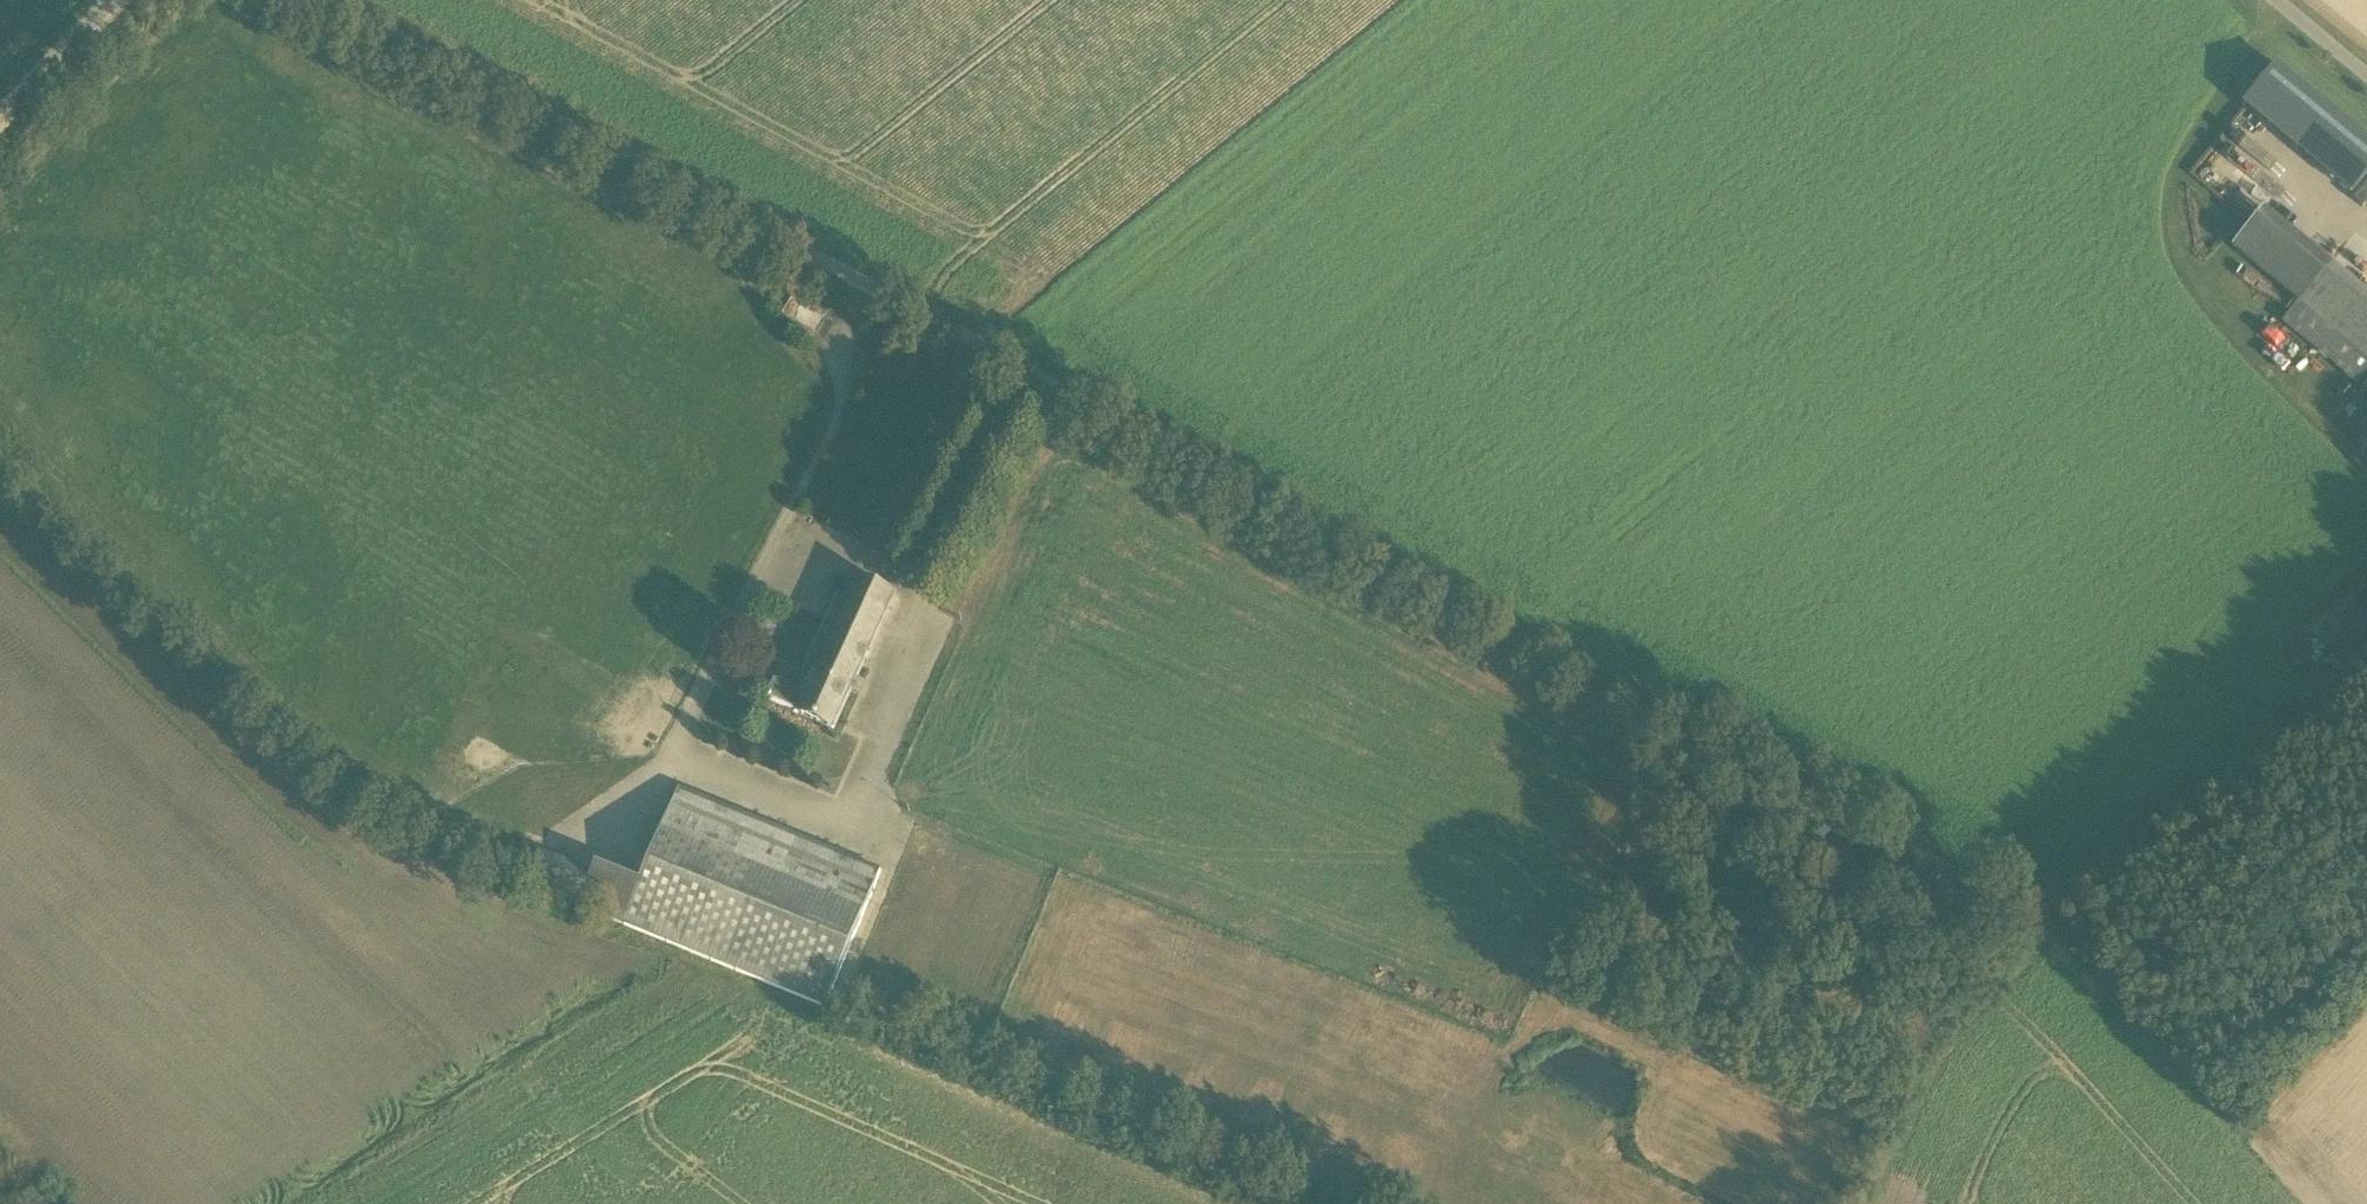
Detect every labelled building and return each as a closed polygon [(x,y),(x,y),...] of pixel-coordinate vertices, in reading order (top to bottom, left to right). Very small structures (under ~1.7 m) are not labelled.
[(2276,65),(2243,106),(2352,197),(2366,179),(2366,141),(2276,65)] [(2332,264),(2265,209),(2233,247),(2301,302),(2366,358),(2366,293),(2332,264)] [(770,700),(835,731),(897,596),(861,580),(806,697),(777,684),(770,700)] [(882,871),(811,842),(681,789),(624,928),(826,1010),(882,871)] [(578,908),(592,874),(539,851),(526,886),(578,908)]
